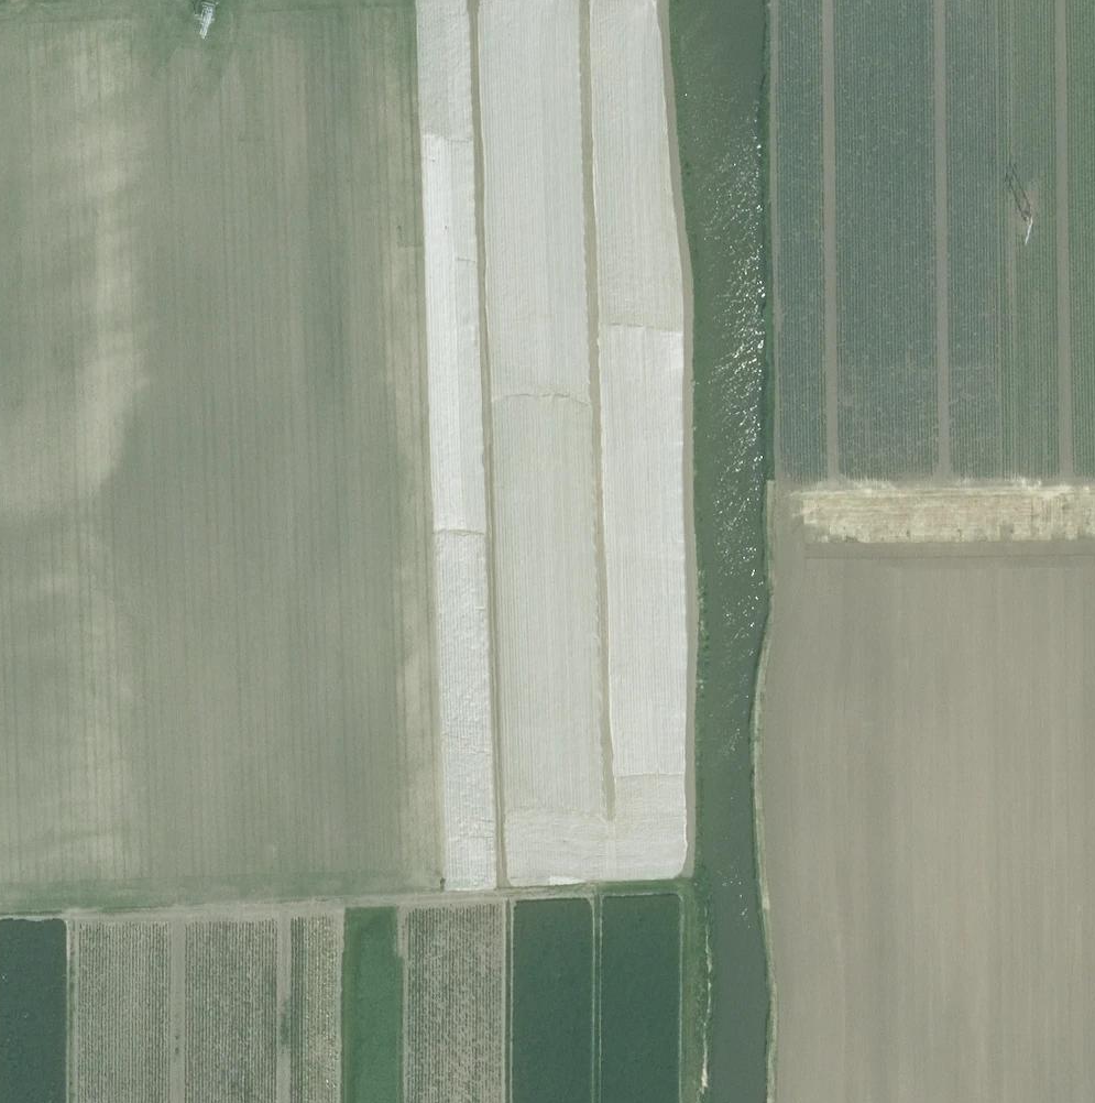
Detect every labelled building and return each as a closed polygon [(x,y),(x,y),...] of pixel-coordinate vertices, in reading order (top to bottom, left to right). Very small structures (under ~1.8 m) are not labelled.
[(217,13),(219,0),(202,0),(201,11),(217,13)]
